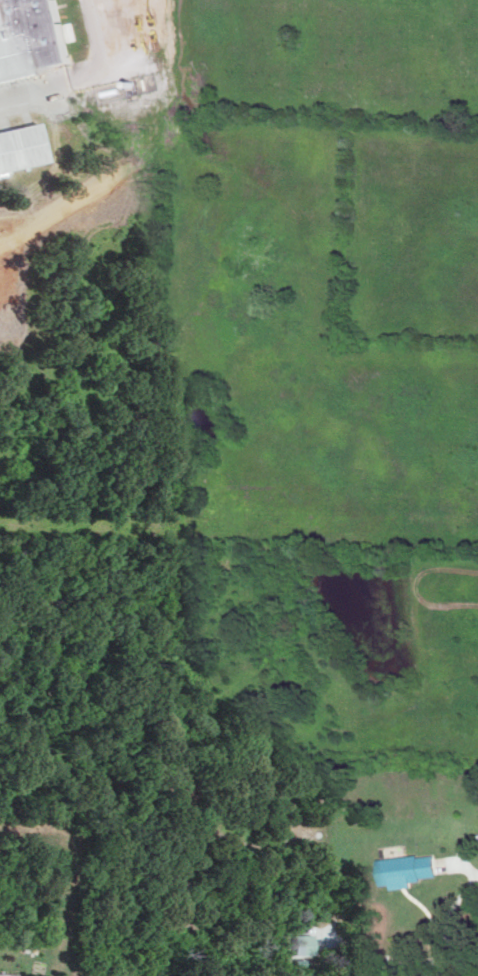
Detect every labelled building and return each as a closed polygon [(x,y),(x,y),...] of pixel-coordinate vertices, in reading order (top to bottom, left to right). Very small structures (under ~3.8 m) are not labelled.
[(61,58),(48,0),(0,0),(0,72),(61,58)] [(40,160),(31,121),(0,128),(0,169),(40,160)] [(378,858),(380,884),(390,884),(391,888),(412,887),(411,879),(437,877),(435,854),(378,858)] [(295,954),(314,953),(314,934),(295,934),(295,954)]
